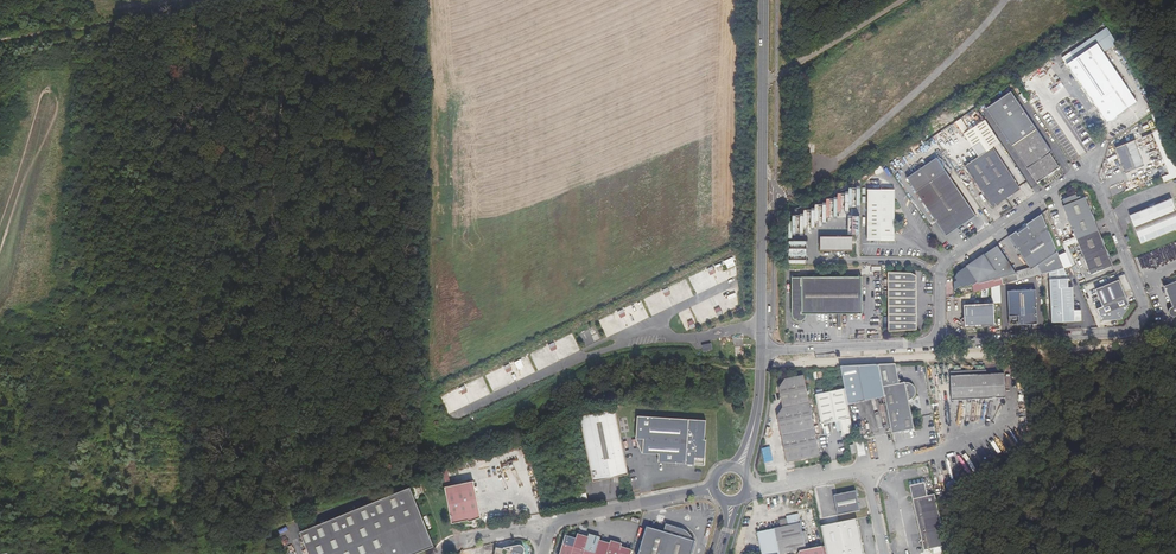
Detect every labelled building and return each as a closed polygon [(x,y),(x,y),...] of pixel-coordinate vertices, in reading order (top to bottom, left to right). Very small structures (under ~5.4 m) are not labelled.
[(1065,63),(1098,112),(1099,109),(1101,106),(1104,104),(1107,103),(1111,103),(1114,105),(1116,107),(1118,111),(1118,114),(1136,102),(1101,52),(1116,42),(1106,27),(1069,52),(1073,58),(1065,63)] [(877,36),(869,40),(873,48),(881,44),(877,36)] [(900,47),(908,43),(903,36),(896,40),(900,47)] [(915,55),(908,61),(913,68),(920,63),(915,55)] [(876,76),(884,69),(879,63),(871,71),(876,76)] [(852,84),(858,78),(852,71),(845,77),(852,84)] [(1044,74),(1047,80),(1053,77),(1056,84),(1059,83),(1054,71),(1044,74)] [(884,85),(888,93),(896,89),(891,80),(884,85)] [(933,88),(938,96),(945,92),(940,84),(933,88)] [(1036,183),(1037,184),(1040,182),(1039,181),(1048,175),(1048,176),(1054,172),(1053,171),(1056,169),(1057,170),(1059,169),(1059,167),(1049,153),(1052,152),(1012,91),(987,108),(1036,183)] [(868,106),(876,102),(872,94),(864,98),(868,106)] [(919,112),(926,109),(923,103),(916,107),(919,112)] [(1117,116),(1118,114),(1118,111),(1116,107),(1114,105),(1111,103),(1107,103),(1104,104),(1101,106),(1099,109),(1098,112),(1099,115),(1100,118),(1103,121),(1106,122),(1110,122),(1113,121),(1116,119),(1117,116)] [(1146,165),(1135,140),(1115,148),(1126,173),(1146,165)] [(965,167),(992,207),(997,204),(1000,204),(1014,195),(1015,192),(1020,188),(993,148),(965,167)] [(975,216),(937,158),(906,178),(945,236),(975,216)] [(893,241),(894,190),(867,189),(866,240),(893,241)] [(1062,206),(1075,237),(1097,229),(1093,220),(1096,219),(1093,214),(1091,215),(1084,197),(1080,198),(1078,195),(1076,196),(1075,193),(1061,199),(1064,205),(1062,206)] [(1172,200),(1130,217),(1141,244),(1175,230),(1175,209),(1172,200)] [(1049,272),(1063,268),(1064,267),(1040,213),(1007,236),(1029,268),(1035,264),(1042,274),(1049,272)] [(1105,244),(1097,229),(1075,237),(1091,274),(1112,265),(1108,256),(1109,255),(1104,245),(1105,244)] [(853,238),(821,237),(821,250),(852,251),(853,238)] [(981,284),(1017,274),(998,245),(985,253),(983,253),(967,263),(967,265),(959,270),(955,277),(957,280),(954,282),(955,290),(961,286),(963,289),(968,286),(969,287),(975,283),(976,284),(979,282),(981,284)] [(719,271),(716,264),(707,268),(710,275),(719,271)] [(1068,280),(1063,268),(1049,272),(1052,323),(1073,322),(1073,321),(1081,321),(1081,311),(1073,311),(1073,288),(1068,288),(1068,280)] [(911,273),(888,272),(887,331),(916,330),(916,276),(911,273)] [(803,279),(791,279),(791,312),(791,313),(792,316),(794,318),(797,320),(800,320),(803,319),(805,316),(805,313),(862,314),(863,277),(803,277),(803,279)] [(1129,305),(1120,280),(1095,289),(1102,307),(1097,309),(1102,321),(1119,321),(1128,308),(1127,307),(1129,305)] [(1164,286),(1172,305),(1170,306),(1168,308),(1167,311),(1167,313),(1169,316),(1171,317),(1174,318),(1175,317),(1175,281),(1164,286)] [(1036,323),(1035,289),(1008,291),(1009,324),(1036,323)] [(995,326),(994,303),(963,305),(963,316),(959,321),(964,325),(964,328),(995,326)] [(714,308),(717,316),(723,314),(721,306),(714,308)] [(624,309),(618,310),(619,318),(626,316),(624,309)] [(687,322),(691,329),(697,325),(692,319),(687,322)] [(554,342),(548,345),(551,351),(557,348),(554,342)] [(711,343),(702,345),(703,351),(712,349),(711,343)] [(510,364),(504,366),(506,372),(512,371),(510,364)] [(895,364),(878,365),(892,433),(915,428),(909,399),(913,398),(914,396),(916,393),(916,391),(916,388),(915,386),(913,384),(911,383),(909,381),(899,384),(895,364)] [(1005,397),(1003,373),(986,374),(986,369),(950,371),(951,400),(1005,397)] [(857,374),(842,376),(844,389),(847,402),(861,400),(857,374)] [(819,458),(803,377),(784,381),(779,389),(782,409),(776,417),(785,464),(819,458)] [(481,397),(491,393),(490,391),(493,389),(491,383),(477,389),(481,397)] [(459,388),(462,394),(468,391),(464,385),(459,388)] [(459,388),(440,396),(447,413),(473,402),(469,392),(461,395),(459,388)] [(847,402),(844,389),(816,394),(822,424),(840,420),(843,434),(853,432),(847,402)] [(627,474),(613,410),(577,418),(591,481),(627,474)] [(702,440),(703,420),(635,416),(634,439),(641,439),(640,453),(656,454),(656,461),(702,464),(703,440),(702,440)] [(864,441),(856,442),(859,456),(867,455),(864,441)] [(762,448),(766,462),(774,460),(770,446),(762,448)] [(450,480),(447,467),(440,470),(442,481),(450,480)] [(924,476),(899,481),(914,550),(922,548),(932,546),(946,543),(935,493),(928,495),(924,476)] [(451,485),(443,486),(451,523),(466,521),(467,522),(470,521),(470,520),(480,517),(473,481),(451,485)] [(409,489),(299,533),(308,553),(418,553),(433,548),(409,489)] [(860,510),(856,491),(834,495),(838,514),(860,510)] [(800,520),(798,512),(787,514),(788,523),(800,520)] [(857,519),(821,526),(824,544),(826,553),(864,553),(857,519)] [(800,520),(788,523),(756,530),(762,553),(774,553),(777,553),(798,549),(806,548),(800,520)] [(695,541),(693,536),(691,534),(689,533),(681,531),(682,528),(667,523),(664,531),(648,526),(639,553),(691,553),(695,541)] [(632,552),(621,549),(622,546),(612,543),(611,545),(600,542),(600,539),(590,536),(589,539),(579,536),(577,541),(566,538),(562,553),(631,553),(632,552)] [(824,544),(806,548),(798,549),(799,553),(826,553),(824,544)]
